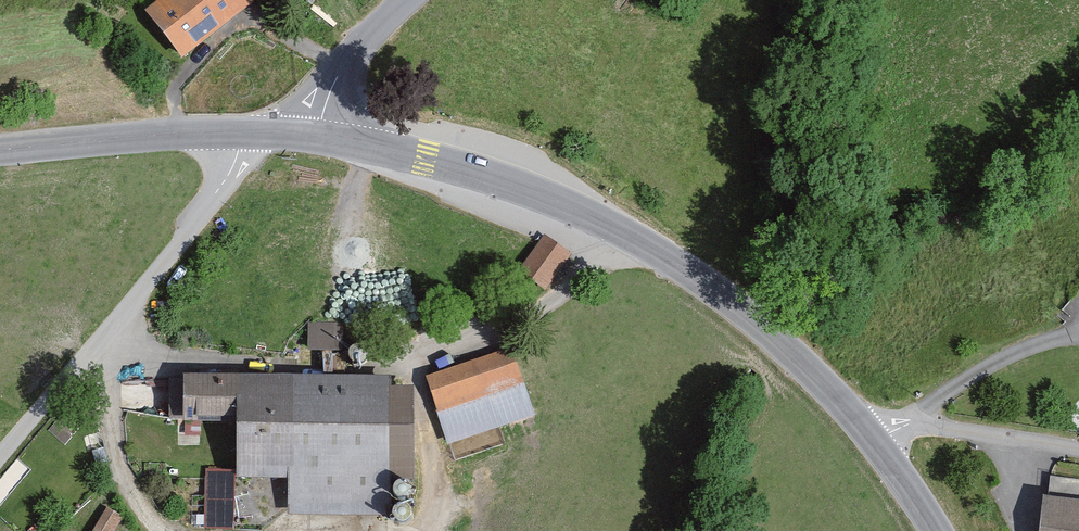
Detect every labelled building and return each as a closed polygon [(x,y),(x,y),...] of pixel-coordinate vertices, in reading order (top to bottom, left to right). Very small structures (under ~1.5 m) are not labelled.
[(156,14),(196,62),(263,5),(258,0),(173,0),(156,14)] [(571,259),(542,240),(517,278),(546,296),(571,259)] [(327,347),(326,363),(352,364),(354,317),(310,315),(309,346),(327,347)] [(511,347),(425,376),(448,444),(533,415),(511,347)] [(393,375),(179,374),(178,419),(236,419),(236,478),(285,478),(285,515),(388,515),(388,473),(414,473),(415,387),(393,387),(393,375)] [(393,493),(395,496),(397,499),(399,501),(403,501),(406,501),(409,500),(412,497),(414,494),(414,490),(413,487),(412,484),(409,482),(405,480),(402,480),(398,482),(396,484),(394,487),(393,490),(393,493)] [(1054,502),(1051,530),(1078,530),(1078,504),(1054,502)] [(394,519),(396,521),(399,523),(403,523),(406,522),(408,520),(410,517),(411,515),(411,512),(410,509),(408,506),(406,505),(403,504),(400,504),(397,505),(395,507),(393,510),(392,513),(392,516),(394,519)] [(113,510),(101,530),(122,530),(129,519),(113,510)]
